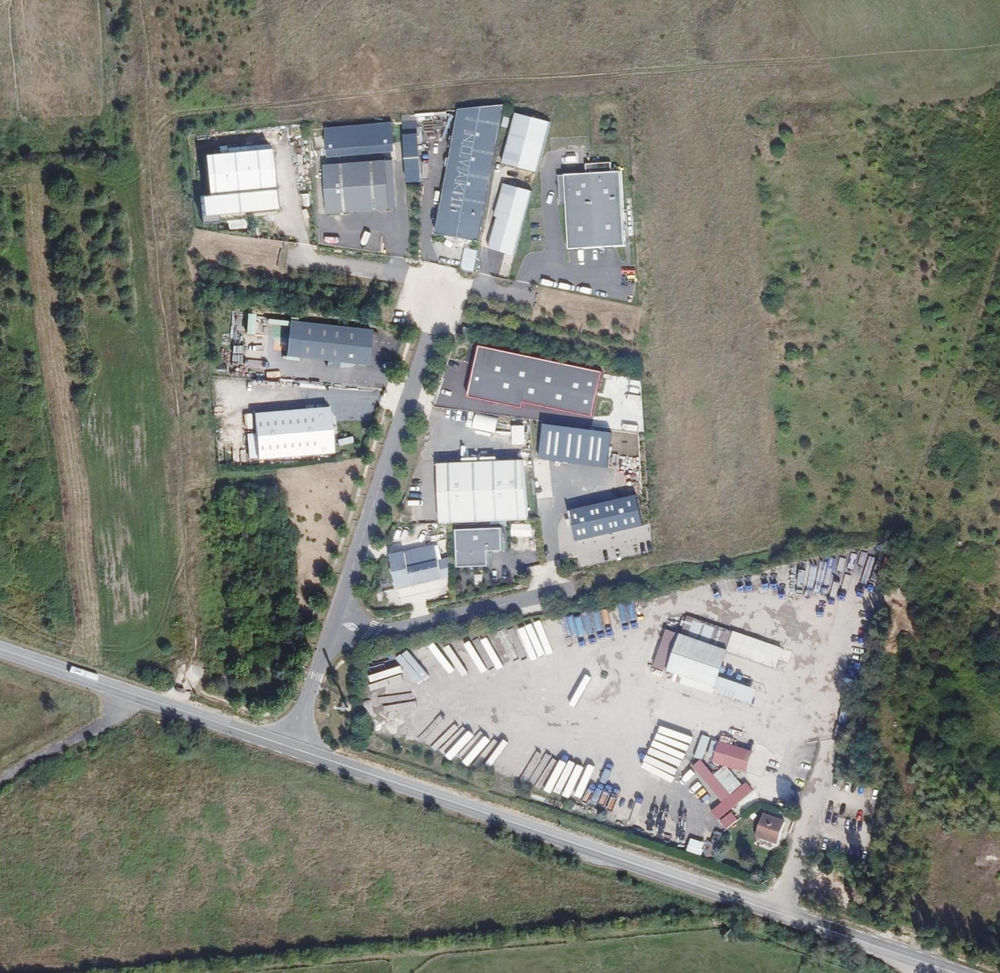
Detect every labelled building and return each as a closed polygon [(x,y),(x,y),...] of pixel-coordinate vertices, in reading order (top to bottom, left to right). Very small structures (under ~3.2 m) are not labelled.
[(501,112),(456,105),(435,237),(480,244),(501,112)] [(537,174),(549,124),(513,115),(501,166),(537,174)] [(378,125),(379,137),(399,137),(399,124),(378,125)] [(202,220),(276,214),(271,152),(204,157),(207,198),(201,199),(202,220)] [(394,162),(322,165),(324,216),(396,213),(394,162)] [(567,251),(623,247),(619,173),(611,173),(611,164),(575,166),(575,176),(558,177),(559,205),(565,205),(567,251)] [(515,258),(531,192),(502,186),(487,251),(515,258)] [(247,314),(246,335),(254,335),(255,315),(247,314)] [(286,360),(369,366),(372,329),(288,323),(286,360)] [(330,409),(253,415),(255,434),(246,435),(249,462),(334,455),(330,409)] [(613,422),(630,425),(631,417),(614,415),(613,422)] [(524,461),(435,466),(438,527),(527,523),(524,461)] [(455,529),(455,570),(487,570),(487,554),(501,554),(501,529),(455,529)] [(442,583),(435,547),(388,556),(395,591),(442,583)] [(794,590),(790,625),(833,630),(836,596),(803,592),(803,591),(794,590)] [(622,615),(608,617),(613,644),(627,642),(622,615)] [(691,615),(684,634),(731,653),(777,671),(785,650),(691,615)] [(573,656),(589,651),(579,619),(563,623),(563,625),(492,645),(502,678),(574,657),(573,656)] [(598,654),(604,653),(594,620),(589,622),(598,654)] [(731,653),(684,634),(671,670),(691,677),(696,679),(717,687),(722,677),(731,653)] [(757,691),(722,677),(717,687),(716,691),(751,704),(757,691)] [(696,679),(693,686),(715,694),(716,691),(717,687),(696,679)] [(352,713),(354,703),(344,702),(342,712),(352,713)] [(656,727),(649,759),(683,766),(690,734),(694,735),(697,718),(664,711),(660,728),(656,727)] [(450,753),(501,772),(511,745),(466,729),(468,722),(449,715),(438,745),(451,750),(450,753)] [(721,764),(744,772),(746,772),(752,753),(720,743),(714,761),(716,762),(721,764)] [(517,748),(510,777),(562,789),(561,795),(567,796),(567,794),(573,795),(577,774),(576,774),(578,763),(517,748)] [(716,820),(752,792),(747,784),(727,800),(726,798),(729,796),(701,760),(693,766),(721,802),(723,800),(724,801),(711,812),(716,820)] [(741,782),(744,772),(721,764),(717,773),(741,782)] [(704,813),(709,809),(702,799),(697,803),(704,813)] [(755,837),(776,845),(783,824),(762,817),(755,837)]
